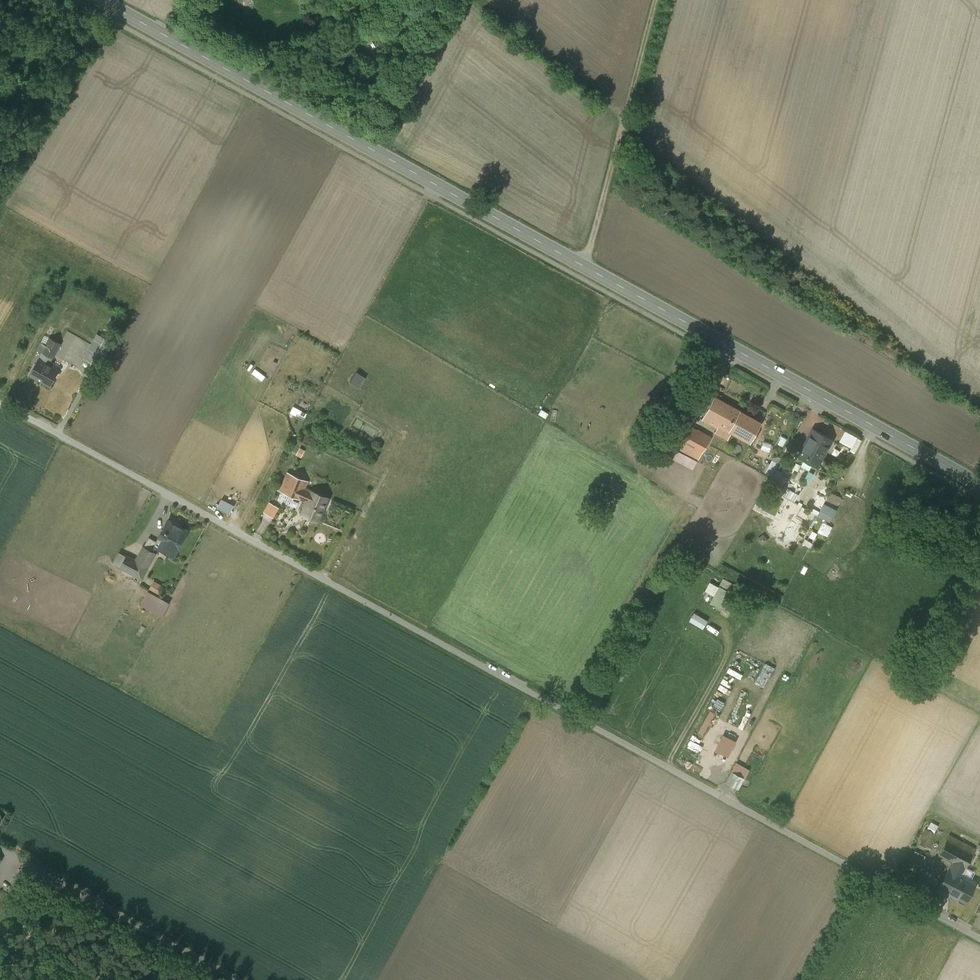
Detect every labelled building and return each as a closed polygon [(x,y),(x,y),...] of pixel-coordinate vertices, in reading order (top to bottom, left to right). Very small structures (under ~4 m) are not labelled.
[(417,0),(408,0),(407,2),(422,13),(426,6),(417,0)] [(98,334),(83,360),(97,368),(111,342),(98,334)] [(46,345),(42,352),(53,358),(60,344),(50,338),(46,345)] [(46,345),(41,342),(37,350),(41,353),(42,352),(46,345)] [(53,358),(42,352),(41,353),(38,359),(49,365),(53,358)] [(49,365),(38,359),(29,375),(50,386),(58,370),(49,365)] [(353,381),(361,387),(368,376),(359,371),(353,381)] [(310,405),(294,397),(289,408),(305,415),(310,405)] [(714,397),(703,418),(718,426),(718,427),(720,424),(730,406),(714,397)] [(680,410),(671,404),(668,409),(671,410),(670,411),(677,416),(680,410)] [(760,422),(730,406),(720,424),(735,432),(750,440),(760,422)] [(710,437),(682,421),(669,445),(697,460),(710,437)] [(735,432),(720,424),(718,427),(718,426),(715,432),(730,440),(735,432)] [(832,439),(813,429),(798,455),(805,459),(803,462),(808,465),(810,462),(817,466),(832,439)] [(857,451),(864,439),(847,430),(840,442),(857,451)] [(775,475),(780,460),(773,458),(768,472),(775,475)] [(328,498),(304,488),(307,481),(287,472),(283,482),(278,480),(275,489),(303,501),(300,509),(302,510),(301,513),(318,520),(328,498)] [(798,495),(769,478),(765,485),(794,502),(798,495)] [(830,492),(829,501),(840,503),(842,495),(830,492)] [(764,510),(777,516),(785,500),(771,494),(764,510)] [(822,510),(814,524),(826,531),(834,516),(822,510)] [(187,531),(167,520),(159,536),(159,537),(159,536),(164,539),(159,547),(173,555),(177,546),(178,547),(187,531)] [(157,541),(149,537),(144,546),(152,551),(157,541)] [(806,539),(804,544),(813,547),(815,542),(806,539)] [(157,541),(152,551),(155,553),(160,543),(157,541)] [(144,546),(136,561),(126,556),(120,566),(141,578),(155,553),(152,551),(144,546)] [(113,562),(120,566),(126,556),(118,552),(113,562)] [(757,598),(722,579),(710,602),(730,614),(735,606),(749,613),(757,598)] [(154,581),(149,589),(158,594),(163,586),(154,581)] [(165,601),(148,591),(141,603),(159,613),(165,601)] [(705,736),(717,713),(711,710),(700,733),(705,736)] [(726,741),(724,745),(733,750),(735,746),(726,741)] [(746,781),(730,773),(724,783),(740,792),(746,781)] [(926,828),(918,843),(925,847),(933,832),(926,828)] [(973,854),(946,839),(939,854),(952,861),(949,868),(961,875),(965,867),(966,868),(973,854)] [(925,856),(915,851),(910,861),(920,866),(925,856)] [(961,875),(949,868),(939,888),(965,902),(976,883),(961,875)]
